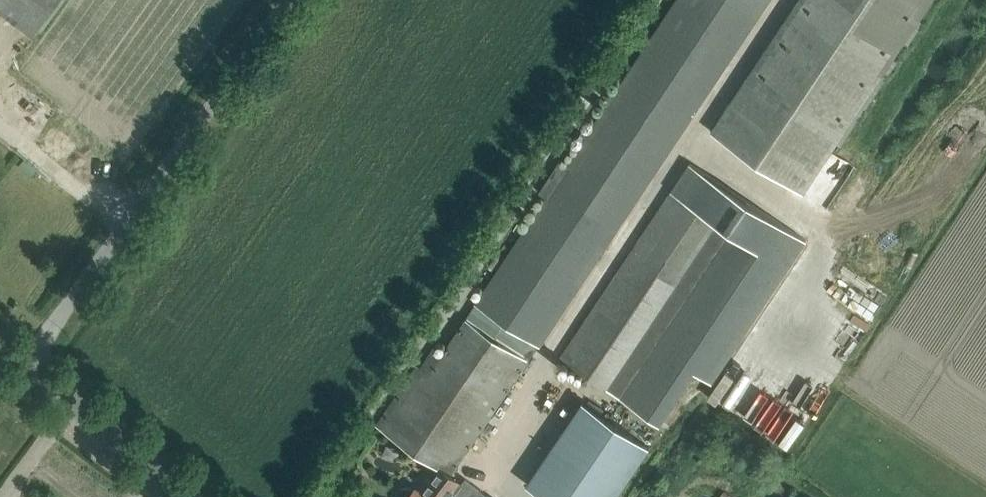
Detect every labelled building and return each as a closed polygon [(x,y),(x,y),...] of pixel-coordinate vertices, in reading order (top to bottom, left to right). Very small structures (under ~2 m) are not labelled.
[(56,0),(0,0),(0,12),(1,11),(31,34),(56,0)] [(433,469),(442,476),(445,472),(450,475),(511,386),(540,343),(541,344),(769,0),(677,0),(568,164),(561,159),(539,191),(547,196),(429,374),(417,366),(377,424),(436,465),(433,469)] [(711,129),(805,192),(933,0),(798,0),(711,129)] [(691,162),(674,187),(559,356),(657,422),(694,369),(711,381),(806,241),(691,162)] [(650,446),(583,401),(527,484),(546,496),(615,496),(650,446)] [(442,476),(433,469),(418,488),(416,486),(414,489),(412,487),(409,486),(405,486),(402,487),(400,490),(398,493),(398,496),(451,496),(452,496),(449,493),(455,485),(442,476)] [(480,489),(473,496),(491,496),(480,489)]
